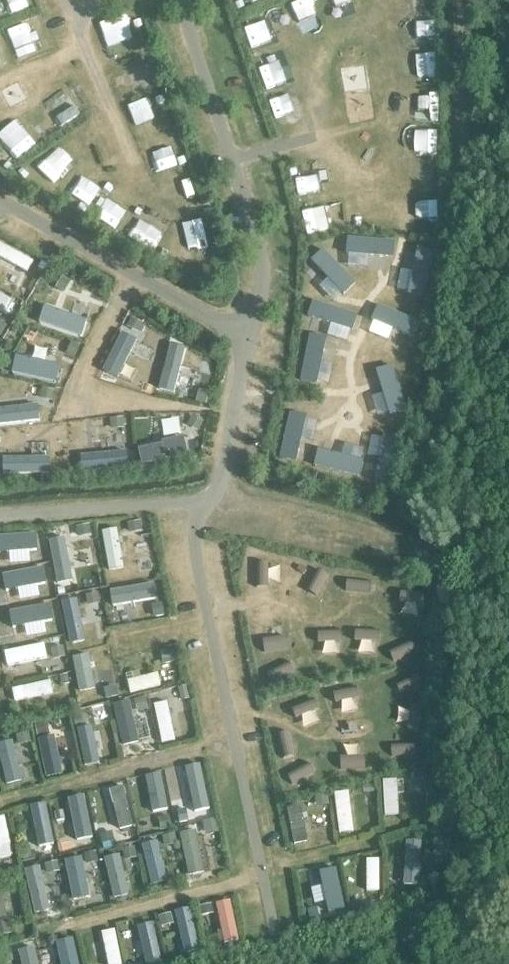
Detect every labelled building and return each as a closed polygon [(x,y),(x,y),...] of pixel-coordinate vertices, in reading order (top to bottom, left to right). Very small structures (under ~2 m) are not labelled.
[(396,256),(396,240),(350,238),(349,254),(396,256)] [(0,244),(0,258),(13,265),(9,271),(24,279),(33,262),(0,244)] [(410,295),(425,298),(435,252),(419,249),(410,295)] [(346,294),(357,283),(324,250),(313,261),(346,294)] [(11,300),(0,294),(0,310),(4,312),(11,300)] [(313,300),(308,316),(353,329),(358,314),(313,300)] [(379,305),(373,320),(417,337),(423,322),(379,305)] [(88,321),(45,307),(40,323),(82,337),(88,321)] [(137,340),(123,333),(104,370),(119,378),(137,340)] [(327,338),(312,335),(302,380),(318,384),(327,338)] [(186,348),(171,344),(160,389),(175,392),(186,348)] [(60,366),(16,356),(13,373),(57,382),(60,366)] [(393,366),(378,370),(390,415),(406,411),(393,366)] [(40,421),(38,405),(0,409),(0,425),(40,421)] [(306,417),(291,413),(281,459),(297,462),(306,417)] [(164,444),(139,449),(142,465),(189,456),(185,436),(163,441),(164,444)] [(401,439),(385,436),(378,483),(394,485),(401,439)] [(318,450),(315,466),(361,476),(364,460),(318,450)] [(127,452),(81,456),(82,472),(129,468),(127,452)] [(49,457),(3,458),(3,474),(50,473),(49,457)] [(0,538),(0,549),(29,548),(28,536),(0,538)] [(427,564),(441,577),(449,568),(435,555),(427,564)] [(268,565),(257,565),(257,587),(268,587),(268,565)] [(326,576),(317,570),(305,589),(315,595),(326,576)] [(36,581),(35,571),(2,573),(3,584),(36,581)] [(370,594),(371,583),(349,580),(348,591),(370,594)] [(423,606),(425,595),(403,592),(402,603),(423,606)] [(41,608),(3,615),(6,626),(14,625),(15,630),(21,629),(20,623),(43,619),(41,608)] [(341,642),(341,631),(319,632),(320,643),(341,642)] [(379,642),(379,631),(357,631),(357,642),(379,642)] [(288,649),(286,638),(264,641),(266,652),(288,649)] [(415,651),(411,641),(391,650),(396,660),(415,651)] [(44,644),(5,652),(8,666),(46,658),(44,644)] [(293,673),(288,663),(269,672),(273,682),(293,673)] [(422,685),(418,675),(398,684),(403,694),(422,685)] [(49,680),(23,687),(26,698),(52,691),(49,680)] [(359,699),(357,688),(335,692),(337,703),(359,699)] [(318,710),(314,700),(294,708),(297,718),(318,710)] [(125,746),(139,742),(129,701),(114,705),(125,746)] [(424,709),(413,707),(409,728),(420,730),(424,709)] [(288,733),(277,736),(283,757),(294,754),(288,733)] [(50,736),(38,739),(46,778),(58,775),(53,750),(58,749),(56,738),(51,739),(50,736)] [(393,745),(393,756),(415,756),(415,745),(393,745)] [(7,786),(19,783),(10,748),(0,750),(0,757),(7,786)] [(342,758),(342,769),(364,769),(364,758),(342,758)] [(289,774),(294,784),(313,774),(308,764),(289,774)] [(45,805),(33,808),(41,846),(54,843),(45,805)] [(1,858),(13,855),(4,816),(0,817),(0,852),(1,858)] [(42,867),(26,870),(34,914),(50,911),(42,867)] [(327,887),(319,888),(322,907),(344,903),(338,871),(323,873),(327,887)] [(12,935),(1,887),(0,887),(0,938),(12,935)] [(62,943),(67,963),(80,963),(75,940),(62,943)] [(26,963),(40,963),(36,948),(22,952),(26,963)]
